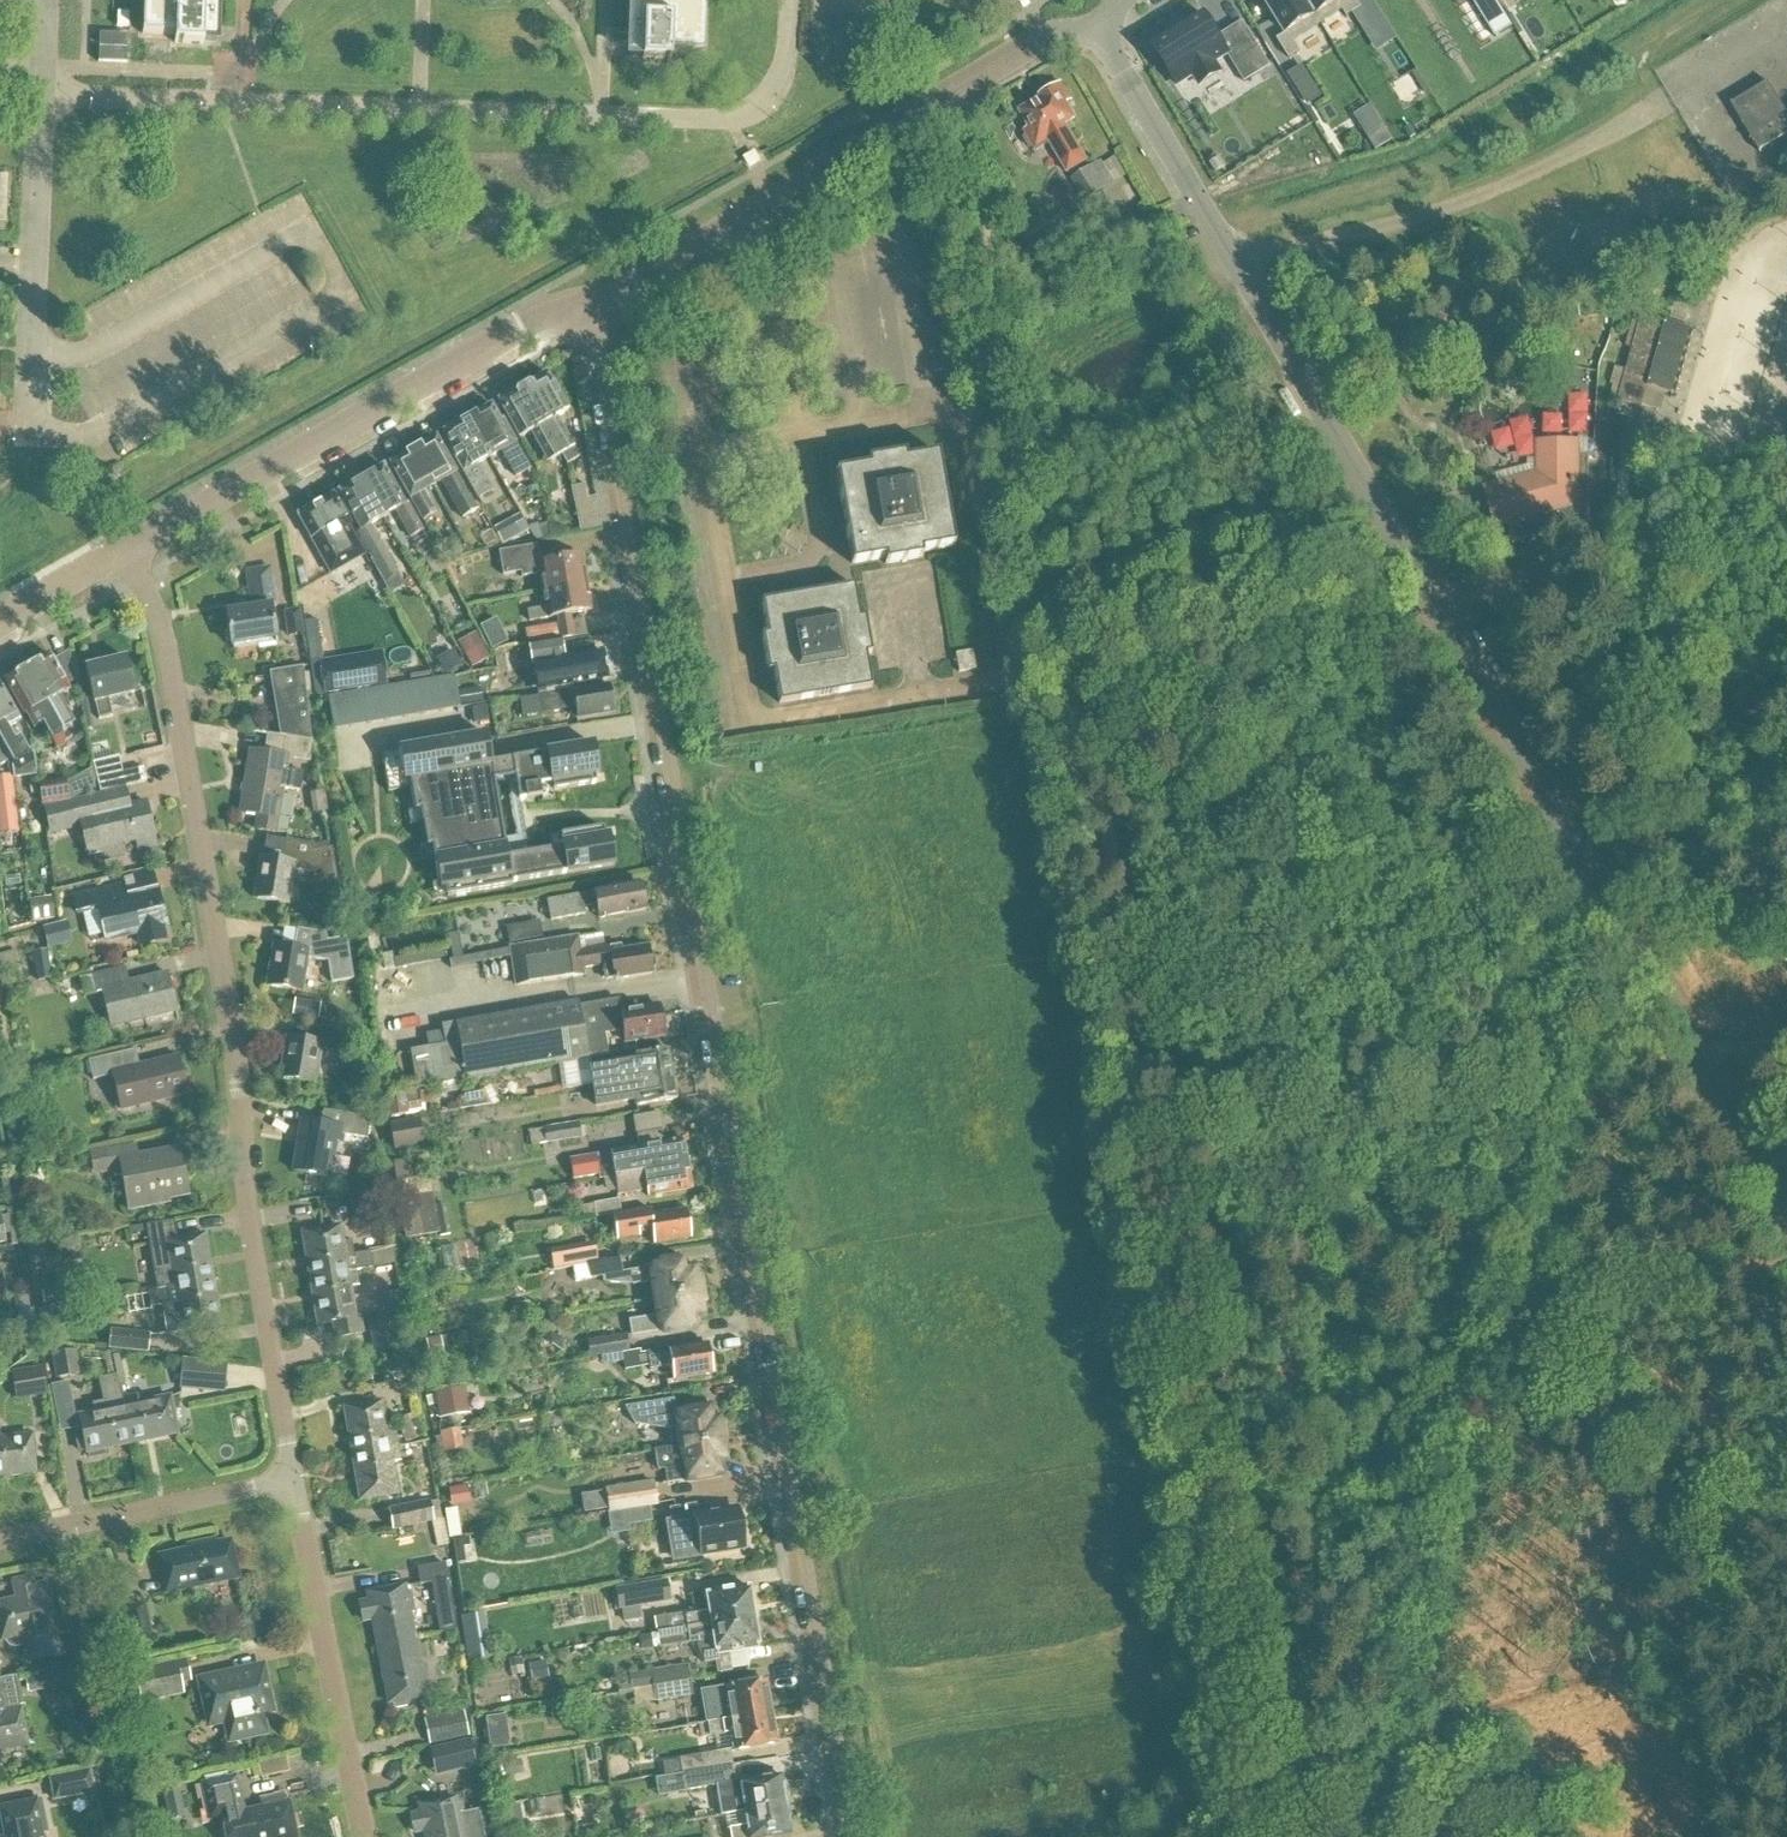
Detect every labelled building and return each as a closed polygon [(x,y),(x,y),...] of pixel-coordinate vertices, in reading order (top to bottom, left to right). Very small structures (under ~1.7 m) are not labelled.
[(142,36),(174,37),(174,45),(203,46),(203,44),(217,44),(217,30),(218,30),(219,18),(211,18),(212,5),(218,5),(218,0),(143,0),(142,36)] [(642,59),(642,62),(670,63),(671,55),(703,56),(705,0),(630,0),(630,20),(636,20),(635,33),(628,33),(627,44),(629,45),(628,58),(642,59)] [(1305,0),(1265,0),(1287,35),(1277,41),(1289,60),(1300,53),(1294,42),(1321,26),(1305,0)] [(1321,26),(1343,12),(1347,19),(1362,9),(1356,0),(1305,0),(1321,26)] [(1271,68),(1243,23),(1219,38),(1206,18),(1155,49),(1177,86),(1194,76),(1200,86),(1221,74),(1214,63),(1227,55),(1233,66),(1248,57),(1260,75),(1271,68)] [(1320,98),(1302,69),(1290,77),(1308,106),(1320,98)] [(1760,154),(1786,138),(1786,114),(1768,83),(1731,105),(1760,154)] [(1057,89),(1041,98),(1042,100),(1020,113),(1030,130),(1025,133),(1027,136),(1025,140),(1030,149),(1034,149),(1036,152),(1050,144),(1068,174),(1087,163),(1066,126),(1076,121),(1066,104),(1071,101),(1062,86),(1057,89)] [(1379,121),(1363,130),(1376,152),(1392,142),(1379,121)] [(1073,181),(1086,202),(1115,185),(1102,164),(1073,181)] [(1619,401),(1643,408),(1648,389),(1675,396),(1694,330),(1689,329),(1642,316),(1642,317),(1635,315),(1629,337),(1636,339),(1619,401)] [(1596,330),(1521,336),(1521,354),(1598,348),(1596,330)] [(523,388),(561,456),(567,466),(579,459),(556,419),(568,413),(546,375),(523,388)] [(548,464),(561,456),(523,388),(498,402),(519,440),(531,434),(548,464)] [(491,407),(467,420),(489,459),(501,452),(515,478),(530,470),(502,421),(500,423),(491,407)] [(489,459),(467,420),(443,434),(452,450),(450,451),(478,500),(492,491),(477,465),(489,459)] [(1485,433),(1469,438),(1476,460),(1492,455),(1485,433)] [(435,438),(412,451),(432,487),(442,482),(463,520),(477,512),(456,474),(435,438)] [(1488,494),(1496,523),(1508,520),(1509,522),(1507,522),(1513,545),(1590,523),(1589,458),(1573,458),(1572,441),(1544,442),(1544,460),(1529,461),(1528,468),(1497,476),(1501,491),(1488,494)] [(432,487),(412,451),(389,464),(410,500),(423,522),(436,514),(423,493),(432,487)] [(835,473),(851,565),(884,560),(885,565),(922,559),(921,553),(954,548),(937,455),(904,461),(903,455),(866,462),(867,467),(835,473)] [(383,468),(361,480),(383,520),(395,513),(410,539),(423,532),(410,508),(409,508),(405,507),(383,468)] [(383,520),(361,480),(339,493),(361,532),(357,534),(379,574),(392,567),(370,527),(383,520)] [(571,489),(574,503),(588,501),(585,486),(571,489)] [(337,533),(350,526),(333,496),(298,516),(330,574),(352,563),(337,533)] [(508,522),(494,530),(503,546),(517,538),(508,522)] [(547,525),(529,530),(536,542),(550,539),(547,527),(547,525)] [(547,527),(550,539),(560,536),(558,525),(547,527)] [(586,585),(581,557),(539,564),(536,546),(498,553),(502,577),(521,574),(521,578),(540,575),(543,593),(586,585)] [(425,561),(434,577),(445,571),(436,555),(425,561)] [(229,632),(226,632),(227,643),(231,643),(231,647),(258,643),(258,647),(277,644),(271,609),(276,608),(270,569),(246,573),(252,610),(226,614),(229,632)] [(586,585),(543,593),(546,609),(527,612),(529,623),(591,612),(586,585)] [(761,603),(766,635),(761,636),(767,673),(773,672),(778,705),(871,689),(865,656),(871,655),(865,618),(859,619),(853,587),(761,603)] [(297,617),(283,619),(287,643),(301,640),(297,617)] [(525,631),(528,647),(561,641),(558,625),(525,631)] [(458,644),(471,669),(489,659),(476,635),(458,644)] [(608,675),(609,672),(608,667),(606,665),(604,654),(564,661),(561,641),(528,647),(531,667),(534,666),(537,680),(540,679),(543,696),(572,691),(571,687),(609,680),(608,675)] [(453,652),(436,660),(445,676),(462,668),(453,652)] [(955,655),(958,674),(975,671),(972,652),(955,655)] [(25,716),(26,715),(34,730),(43,725),(56,749),(64,745),(61,728),(72,722),(58,698),(69,691),(49,656),(5,681),(25,716)] [(113,718),(108,701),(134,695),(126,659),(86,669),(94,704),(95,704),(99,721),(113,718)] [(359,688),(355,662),(322,668),(326,694),(359,688)] [(280,736),(280,737),(311,742),(303,668),(270,674),(280,736)] [(328,700),(333,731),(460,710),(454,678),(328,700)] [(542,715),(562,712),(562,711),(574,708),(577,721),(613,715),(613,711),(615,706),(614,701),(610,697),(609,686),(539,698),(542,715)] [(11,761),(13,779),(32,776),(30,755),(20,738),(15,741),(8,729),(20,722),(0,687),(0,739),(11,759),(11,761)] [(505,725),(495,727),(498,740),(507,738),(505,725)] [(311,742),(280,737),(280,738),(270,736),(267,755),(251,752),(241,814),(259,817),(257,831),(275,834),(282,789),(300,792),(303,775),(285,772),(287,759),(308,762),(311,742)] [(512,887),(512,884),(614,867),(609,838),(605,838),(603,829),(560,836),(562,849),(508,858),(495,782),(492,783),(490,774),(514,777),(519,803),(541,799),(539,787),(551,785),(552,792),(596,785),(594,776),(599,775),(594,746),(491,763),(487,736),(381,754),(388,793),(411,789),(415,812),(420,811),(427,848),(433,847),(439,884),(445,883),(447,898),(512,887)] [(11,761),(11,759),(0,739),(0,767),(11,761)] [(112,760),(93,764),(100,794),(147,783),(143,769),(116,776),(112,760)] [(19,835),(12,777),(0,778),(0,837),(19,835)] [(39,786),(42,806),(69,801),(66,781),(39,786)] [(94,820),(104,861),(124,856),(121,844),(135,841),(138,853),(157,849),(146,804),(129,808),(125,791),(46,809),(51,832),(80,825),(80,823),(94,820)] [(310,795),(313,815),(327,812),(324,793),(310,795)] [(282,863),(262,860),(260,859),(254,899),(288,905),(294,871),(314,874),(317,895),(338,891),(331,850),(329,851),(328,844),(311,847),(285,843),(282,863)] [(163,929),(166,929),(157,891),(128,898),(125,885),(74,898),(78,915),(99,910),(107,943),(137,935),(140,946),(166,940),(163,929)] [(608,889),(608,891),(547,902),(550,922),(585,915),(584,909),(596,906),(599,920),(645,912),(643,902),(644,898),(641,894),(640,885),(626,887),(625,886),(608,889)] [(28,902),(32,924),(54,921),(51,898),(28,902)] [(43,929),(47,950),(73,944),(68,923),(43,929)] [(539,923),(507,929),(510,944),(542,938),(539,923)] [(267,987),(302,993),(307,959),(328,963),(331,984),(353,981),(347,938),(327,941),(326,935),(297,930),(293,950),(273,947),(267,987)] [(578,937),(510,949),(518,988),(583,977),(582,970),(604,966),(606,981),(614,980),(615,981),(652,976),(651,972),(655,969),(654,959),(649,958),(648,948),(622,952),(622,946),(580,953),(578,937)] [(18,964),(16,952),(0,955),(0,967),(18,964)] [(51,980),(48,966),(35,968),(38,982),(51,980)] [(177,1012),(168,975),(129,984),(125,970),(93,978),(98,995),(102,994),(111,1028),(177,1012)] [(320,1004),(295,1000),(293,1016),(318,1020),(320,1004)] [(445,1047),(411,1053),(417,1090),(608,1056),(604,1035),(624,1032),(626,1044),(664,1038),(663,1034),(665,1030),(664,1023),(661,1020),(659,1007),(636,1011),(635,1005),(613,1008),(612,1002),(578,1008),(577,1002),(442,1027),(445,1047)] [(280,1079),(315,1085),(321,1051),(341,1054),(344,1033),(313,1028),(310,1043),(287,1039),(280,1079)] [(88,1062),(94,1086),(114,1082),(121,1111),(187,1096),(179,1058),(139,1067),(135,1051),(88,1062)] [(578,1089),(592,1087),(672,1075),(669,1052),(629,1058),(629,1059),(574,1067),(578,1089)] [(672,1075),(592,1087),(595,1107),(635,1101),(636,1107),(676,1101),(672,1075)] [(429,1093),(418,1095),(420,1106),(431,1105),(429,1093)] [(381,1099),(387,1123),(406,1118),(400,1094),(381,1099)] [(293,1173),(329,1178),(335,1144),(341,1145),(342,1137),(366,1140),(370,1120),(340,1115),(338,1127),(302,1122),(293,1173)] [(389,1126),(394,1152),(423,1147),(418,1121),(389,1126)] [(528,1133),(531,1148),(580,1139),(578,1124),(528,1133)] [(599,1181),(603,1181),(614,1179),(614,1178),(687,1166),(683,1141),(664,1145),(662,1131),(636,1136),(639,1149),(599,1156),(599,1157),(569,1162),(573,1181),(598,1177),(599,1181)] [(93,1177),(108,1174),(121,1172),(129,1212),(169,1204),(169,1201),(189,1197),(180,1153),(138,1162),(135,1146),(89,1155),(93,1177)] [(393,1163),(399,1204),(433,1200),(430,1178),(408,1181),(405,1162),(393,1163)] [(614,1179),(603,1181),(605,1195),(616,1193),(617,1197),(646,1191),(647,1198),(691,1190),(687,1166),(614,1178),(614,1179)] [(373,1213),(370,1192),(350,1196),(353,1216),(373,1213)] [(433,1200),(399,1204),(404,1240),(438,1235),(439,1238),(450,1237),(445,1207),(434,1209),(433,1200)] [(593,1205),(595,1219),(621,1214),(618,1200),(593,1205)] [(639,1238),(639,1234),(651,1232),(653,1245),(690,1239),(689,1235),(692,1233),(690,1223),(687,1221),(685,1210),(677,1211),(677,1213),(651,1217),(649,1210),(612,1216),(616,1241),(639,1238)] [(145,1226),(156,1291),(213,1281),(205,1236),(177,1240),(174,1221),(145,1226)] [(302,1234),(310,1279),(355,1272),(372,1269),(369,1253),(354,1256),(351,1242),(342,1243),(340,1228),(302,1234)] [(583,1266),(580,1252),(551,1257),(554,1271),(572,1269),(573,1269),(583,1266)] [(573,1269),(572,1269),(575,1283),(591,1280),(602,1278),(603,1284),(626,1286),(624,1274),(622,1274),(620,1260),(588,1266),(583,1266),(573,1269)] [(654,1283),(657,1300),(702,1293),(699,1278),(696,1279),(695,1272),(684,1274),(682,1263),(652,1268),(652,1269),(630,1272),(633,1286),(654,1283)] [(355,1272),(310,1279),(318,1326),(334,1323),(336,1339),(362,1335),(359,1318),(355,1318),(350,1289),(358,1288),(355,1272)] [(213,1281),(156,1291),(147,1292),(150,1308),(162,1306),(167,1335),(183,1333),(183,1334),(221,1328),(213,1281)] [(42,1293),(44,1308),(68,1304),(66,1289),(42,1293)] [(702,1293),(657,1300),(660,1317),(628,1322),(631,1337),(692,1327),(691,1317),(702,1315),(701,1308),(704,1308),(702,1293)] [(12,1297),(15,1313),(26,1311),(24,1295),(12,1297)] [(45,1309),(46,1319),(63,1317),(62,1307),(45,1309)] [(417,1312),(420,1336),(433,1335),(431,1322),(427,1323),(425,1311),(417,1312)] [(369,1324),(374,1355),(399,1351),(394,1320),(369,1324)] [(109,1352),(146,1355),(148,1335),(111,1332),(109,1352)] [(588,1343),(591,1358),(629,1352),(626,1337),(588,1343)] [(426,1342),(429,1359),(443,1356),(440,1339),(426,1342)] [(714,1371),(712,1358),(709,1358),(707,1345),(669,1352),(669,1350),(646,1353),(647,1356),(649,1371),(671,1367),(673,1382),(676,1381),(677,1384),(687,1383),(686,1380),(712,1375),(711,1372),(714,1371)] [(52,1356),(56,1379),(80,1375),(76,1352),(52,1356)] [(642,1369),(639,1352),(622,1355),(625,1372),(642,1369)] [(181,1390),(201,1391),(203,1363),(183,1362),(181,1390)] [(13,1376),(17,1399),(45,1394),(42,1371),(13,1376)] [(131,1445),(122,1400),(117,1376),(115,1376),(116,1379),(101,1382),(105,1402),(92,1405),(94,1414),(78,1417),(81,1431),(75,1432),(79,1453),(85,1452),(86,1454),(88,1454),(89,1459),(105,1456),(104,1450),(131,1445)] [(469,1413),(463,1386),(433,1392),(438,1419),(469,1413)] [(137,1397),(122,1400),(131,1445),(177,1435),(170,1398),(139,1404),(137,1397)] [(678,1429),(681,1448),(725,1440),(723,1426),(720,1426),(719,1420),(712,1421),(710,1408),(675,1414),(673,1401),(635,1407),(637,1422),(657,1418),(659,1432),(678,1429)] [(344,1409),(352,1455),(397,1447),(395,1432),(387,1434),(382,1403),(344,1409)] [(396,1423),(406,1446),(417,1441),(407,1418),(396,1423)] [(463,1451),(459,1430),(439,1434),(443,1454),(463,1451)] [(0,1431),(0,1477),(36,1474),(32,1436),(1,1439),(0,1431)] [(725,1440),(681,1448),(654,1451),(658,1471),(664,1470),(667,1485),(721,1476),(719,1463),(726,1462),(725,1456),(728,1455),(725,1440)] [(397,1447),(352,1455),(360,1501),(397,1495),(392,1464),(400,1463),(397,1447)] [(605,1491),(609,1513),(625,1510),(649,1506),(656,1505),(653,1484),(605,1491)] [(449,1491),(451,1508),(470,1505),(468,1488),(449,1491)] [(441,1520),(437,1502),(428,1504),(389,1512),(393,1530),(441,1520)] [(649,1506),(625,1510),(627,1526),(651,1522),(649,1506)] [(669,1511),(672,1528),(673,1528),(675,1538),(697,1534),(701,1558),(716,1555),(715,1552),(743,1548),(737,1512),(696,1519),(694,1507),(669,1511)] [(165,1592),(166,1594),(238,1579),(230,1543),(216,1546),(215,1541),(186,1547),(187,1552),(158,1558),(158,1560),(165,1592)] [(432,1584),(440,1634),(455,1632),(445,1566),(418,1570),(421,1585),(432,1584)] [(2,1641),(5,1640),(6,1643),(9,1647),(15,1648),(26,1646),(29,1660),(61,1653),(46,1584),(33,1587),(31,1580),(14,1583),(17,1600),(0,1604),(0,1633),(2,1641)] [(619,1593),(622,1612),(669,1604),(665,1585),(619,1593)] [(653,1619),(656,1635),(753,1618),(750,1604),(752,1601),(751,1594),(748,1591),(747,1587),(706,1594),(709,1613),(686,1617),(686,1614),(653,1619)] [(373,1620),(378,1647),(414,1639),(409,1615),(414,1614),(410,1593),(405,1594),(404,1588),(368,1595),(369,1603),(360,1605),(363,1622),(373,1620)] [(125,1610),(132,1643),(151,1639),(144,1606),(125,1610)] [(490,1659),(484,1616),(461,1619),(468,1662),(490,1659)] [(753,1618),(656,1635),(658,1650),(690,1645),(690,1642),(695,1641),(704,1665),(719,1662),(718,1656),(758,1649),(757,1645),(759,1642),(758,1634),(755,1632),(753,1618)] [(71,1631),(78,1663),(95,1660),(88,1627),(71,1631)] [(414,1639),(378,1647),(390,1704),(392,1703),(393,1707),(396,1710),(407,1708),(409,1704),(408,1700),(426,1697),(424,1690),(429,1689),(424,1664),(419,1665),(414,1639)] [(526,1670),(533,1682),(544,1675),(537,1663),(526,1670)] [(182,1681),(187,1680),(184,1664),(137,1675),(143,1702),(185,1693),(182,1681)] [(87,1681),(85,1666),(69,1669),(71,1683),(87,1681)] [(651,1674),(653,1688),(690,1682),(688,1667),(651,1674)] [(206,1699),(201,1700),(205,1718),(210,1717),(211,1723),(227,1719),(231,1739),(262,1732),(258,1712),(269,1710),(261,1671),(202,1684),(206,1699)] [(27,1745),(14,1677),(0,1680),(0,1751),(27,1745)] [(690,1682),(653,1688),(656,1703),(692,1697),(690,1682)] [(707,1724),(708,1724),(771,1714),(766,1683),(702,1693),(707,1724)] [(78,1704),(78,1702),(77,1701),(76,1699),(75,1698),(73,1697),(72,1697),(70,1697),(67,1698),(66,1699),(65,1700),(64,1701),(63,1703),(63,1705),(64,1706),(64,1708),(65,1709),(66,1710),(68,1711),(70,1712),(71,1712),(73,1711),(74,1711),(76,1710),(77,1708),(78,1707),(78,1705),(78,1704)] [(424,1721),(429,1746),(467,1738),(462,1713),(424,1721)] [(771,1714),(708,1724),(710,1737),(732,1734),(735,1751),(776,1744),(771,1714)] [(507,1734),(488,1737),(490,1750),(509,1747),(507,1734)] [(468,1742),(430,1751),(436,1775),(474,1766),(468,1742)] [(680,1761),(682,1772),(731,1764),(729,1752),(701,1757),(701,1758),(680,1761)] [(680,1761),(662,1764),(664,1778),(683,1774),(682,1773),(682,1772),(680,1761)] [(520,1762),(503,1766),(506,1778),(523,1774),(520,1762)] [(721,1817),(744,1813),(786,1806),(782,1778),(759,1782),(759,1780),(734,1784),(731,1764),(682,1772),(682,1773),(683,1774),(686,1792),(716,1788),(721,1817)] [(50,1780),(55,1802),(93,1795),(89,1774),(50,1780)] [(210,1821),(221,1819),(225,1836),(296,1836),(289,1804),(287,1804),(286,1799),(261,1805),(262,1809),(243,1814),(236,1778),(203,1785),(210,1821)] [(183,1809),(178,1787),(162,1790),(167,1813),(183,1809)] [(479,1811),(463,1814),(461,1804),(456,1805),(455,1800),(419,1807),(421,1814),(411,1816),(415,1834),(424,1832),(425,1836),(484,1836),(479,1811)] [(42,1834),(46,1834),(40,1802),(0,1810),(6,1836),(43,1836),(42,1834)] [(744,1813),(746,1828),(730,1831),(731,1836),(779,1836),(791,1835),(786,1806),(744,1813)] [(522,1827),(519,1807),(505,1809),(509,1830),(522,1827)]
